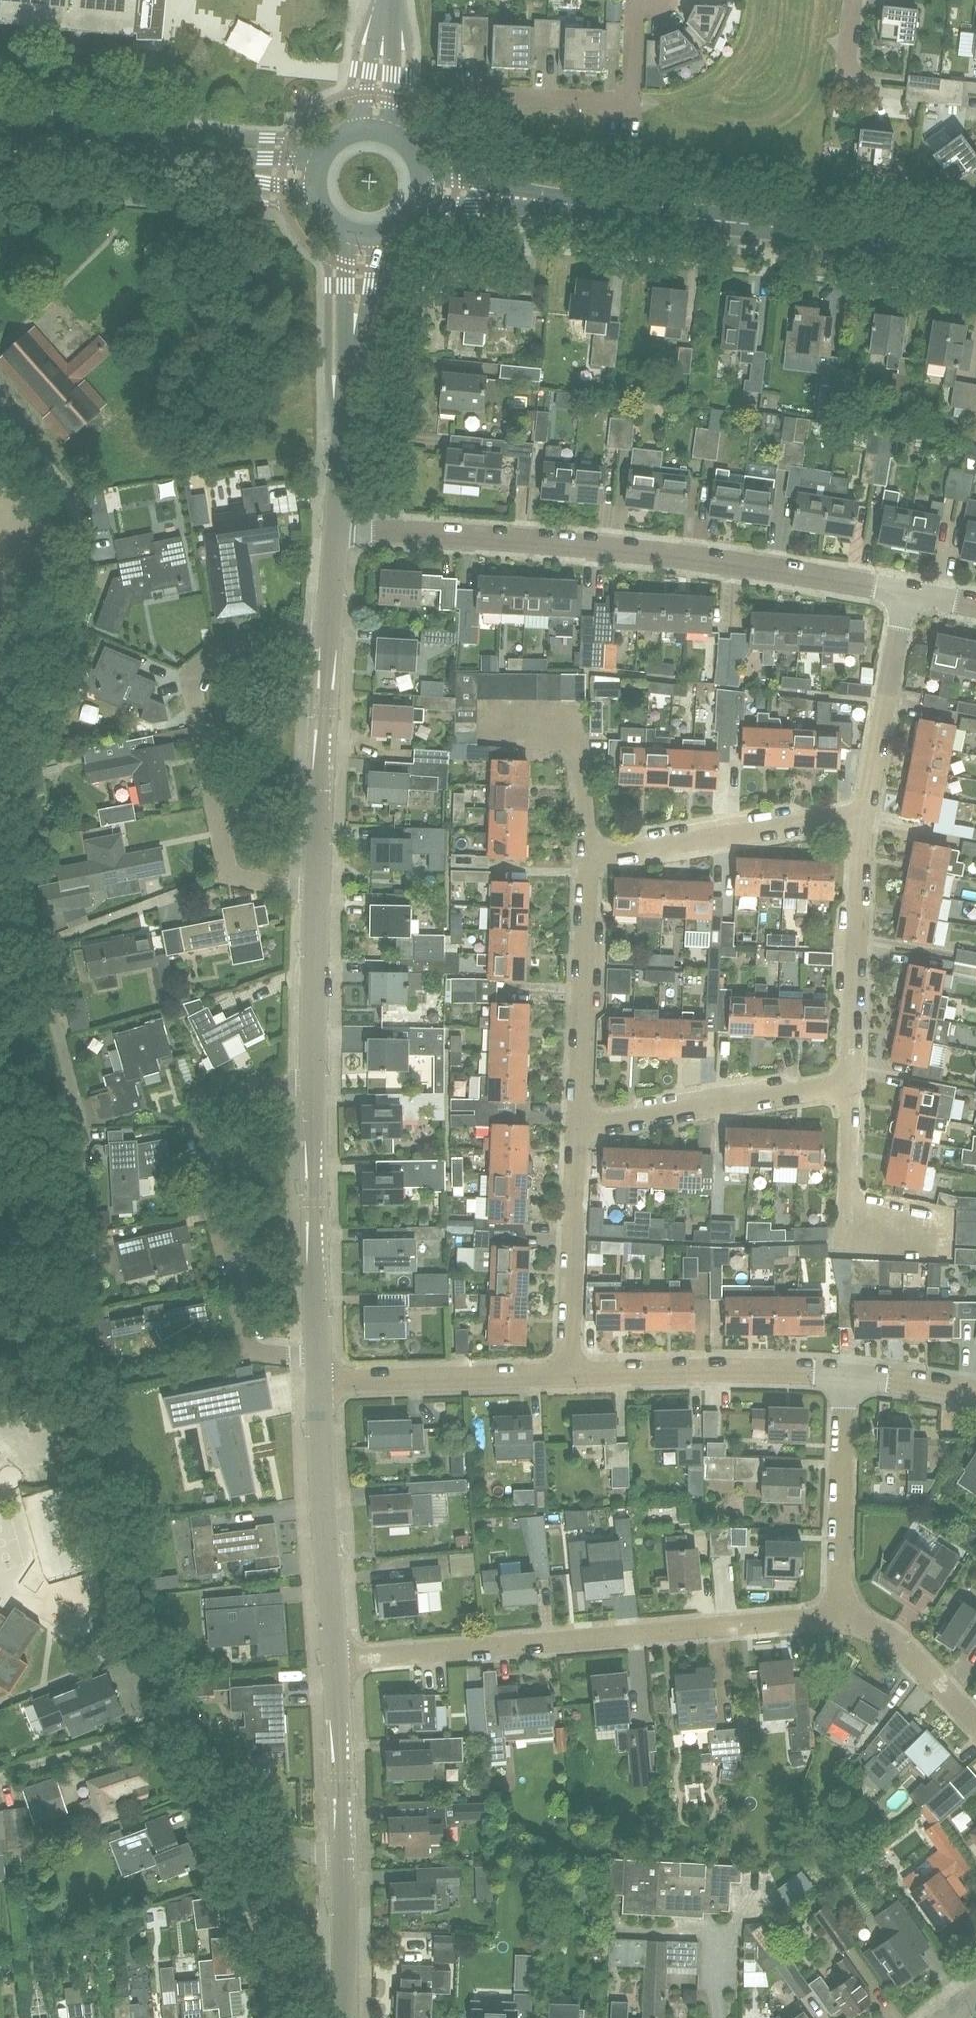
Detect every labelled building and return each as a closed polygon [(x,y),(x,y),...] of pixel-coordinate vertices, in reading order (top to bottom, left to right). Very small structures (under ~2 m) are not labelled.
[(134,37),(134,35),(136,35),(137,41),(162,41),(166,0),(0,0),(0,24),(134,37)] [(698,6),(694,6),(686,23),(689,26),(707,46),(712,48),(718,36),(721,37),(727,23),(724,22),(730,10),(724,7),(725,0),(698,0),(698,6)] [(918,11),(883,7),(881,21),(877,20),(877,25),(877,29),(878,33),(880,37),(879,42),(884,42),(887,45),(891,46),(895,47),(899,48),(900,44),(914,45),(918,11)] [(462,25),(440,24),(439,24),(438,66),(443,66),(443,69),(451,69),(451,67),(457,67),(457,63),(462,63),(463,45),(475,46),(476,18),(462,17),(462,25)] [(476,18),(475,46),(487,46),(487,64),(492,64),(492,68),(496,68),(496,71),(504,71),(505,69),(510,69),(512,27),(489,26),(489,18),(476,18)] [(512,27),(510,69),(516,69),(516,72),(524,72),(524,70),(529,70),(529,66),(534,66),(535,48),(547,49),(548,21),(534,20),(534,28),(512,27)] [(548,21),(547,49),(559,49),(558,67),(564,67),(563,71),(568,71),(568,74),(576,74),(576,72),(582,72),(584,30),(561,29),(561,21),(548,21)] [(596,73),(600,73),(601,68),(606,69),(606,51),(620,52),(621,23),(606,23),(606,31),(584,30),(582,72),(588,72),(587,75),(596,75),(596,73)] [(681,34),(678,31),(660,38),(660,41),(647,41),(646,67),(659,68),(661,73),(674,69),(675,72),(689,66),(688,64),(701,59),(698,53),(707,46),(689,26),(681,34)] [(936,91),(937,79),(908,76),(907,88),(936,91)] [(936,91),(964,95),(966,82),(937,79),(936,91)] [(906,101),(934,104),(936,91),(907,88),(906,101)] [(936,91),(934,104),(963,107),(964,95),(936,91)] [(856,160),(856,165),(861,165),(864,168),(868,170),(872,171),(876,171),(877,167),(891,169),(894,134),(860,130),(858,144),(854,144),(854,148),(854,152),(855,156),(856,160)] [(953,184),(957,181),(961,180),(965,179),(968,177),(972,175),(970,171),(975,167),(975,156),(960,135),(932,156),(941,167),(937,170),(940,173),(943,176),(946,178),(950,180),(953,184)] [(577,297),(573,296),(571,318),(596,321),(591,364),(615,367),(617,341),(605,339),(610,291),(604,290),(605,284),(579,281),(577,297)] [(681,339),(686,292),(655,288),(651,325),(666,327),(665,338),(681,339)] [(740,363),(751,364),(750,381),(743,381),(742,392),(762,393),(766,357),(753,356),(757,321),(751,320),(754,300),(748,299),(747,295),(735,296),(735,297),(728,297),(725,317),(722,317),(723,329),(725,329),(722,349),(741,351),(740,363)] [(485,331),(487,312),(508,314),(507,326),(530,329),(533,303),(464,296),(463,302),(450,301),(447,327),(465,329),(463,343),(463,344),(483,347),(485,331)] [(827,358),(832,318),(816,316),(816,311),(797,308),(794,334),(790,333),(787,352),(827,358)] [(888,402),(907,404),(913,360),(901,358),(906,319),(876,315),(871,354),(888,356),(887,368),(898,370),(897,374),(892,373),(888,402)] [(956,382),(959,368),(968,369),(973,342),(963,340),(965,328),(935,323),(928,362),(947,366),(944,386),(954,388),(950,407),(975,411),(975,385),(956,382)] [(66,442),(107,404),(86,381),(85,383),(83,381),(113,352),(101,338),(71,364),(37,329),(0,363),(47,417),(45,418),(66,442)] [(690,374),(692,349),(679,348),(677,373),(690,374)] [(501,366),(500,379),(541,382),(542,369),(501,366)] [(463,416),(464,409),(482,411),(485,377),(443,373),(438,416),(440,416),(440,414),(463,416)] [(831,422),(836,388),(820,387),(815,420),(831,422)] [(537,413),(534,443),(547,444),(549,414),(537,413)] [(607,448),(618,450),(622,420),(610,419),(607,448)] [(622,420),(618,450),(632,451),(634,421),(622,420)] [(692,458),(704,460),(708,430),(696,428),(692,458)] [(720,431),(708,430),(704,460),(717,461),(720,431)] [(873,486),(881,437),(868,434),(860,483),(873,486)] [(873,486),(886,488),(891,459),(895,459),(898,440),(881,437),(873,486)] [(484,438),(482,453),(447,449),(444,478),(498,483),(501,455),(518,457),(515,486),(529,487),(533,443),(484,438)] [(776,470),(789,472),(794,442),(781,440),(776,470)] [(794,442),(789,472),(802,474),(806,444),(794,442)] [(542,498),(571,501),(574,466),(573,468),(558,467),(560,448),(547,447),(546,447),(542,498)] [(625,506),(654,509),(661,451),(633,448),(625,506)] [(684,513),(688,478),(689,470),(660,467),(662,451),(661,451),(654,509),(684,513)] [(269,466),(257,467),(259,479),(271,478),(269,466)] [(574,466),(571,501),(601,503),(604,469),(574,466)] [(709,515),(739,520),(744,486),(727,483),(729,471),(716,469),(709,515)] [(945,498),(957,500),(962,472),(950,469),(945,498)] [(974,474),(962,472),(957,500),(970,503),(974,474)] [(744,486),(739,520),(768,524),(774,480),(746,476),(744,486)] [(196,526),(192,497),(191,496),(188,477),(184,477),(187,496),(192,527),(196,526)] [(793,529),(822,533),(830,485),(801,481),(799,494),(793,529)] [(223,556),(210,558),(218,616),(256,611),(248,556),(248,553),(242,554),(241,542),(246,541),(278,537),(275,515),(272,515),(270,500),(268,485),(242,488),(244,504),(245,512),(233,514),(233,521),(216,523),(218,534),(220,545),(221,545),(223,556)] [(830,491),(830,485),(822,533),(851,538),(857,504),(845,502),(847,494),(830,491)] [(877,542),(904,547),(911,512),(895,510),(898,493),(885,491),(881,512),(882,512),(877,542)] [(931,499),(928,515),(911,512),(904,547),(931,551),(937,517),(940,518),(943,502),(931,499)] [(975,508),(967,506),(963,523),(968,524),(961,558),(975,561),(975,507),(975,508)] [(95,532),(111,529),(108,512),(91,515),(95,532)] [(181,568),(189,567),(183,537),(156,542),(154,532),(115,540),(123,577),(116,578),(97,627),(116,635),(130,595),(184,584),(181,568)] [(455,611),(457,579),(442,579),(443,576),(421,575),(382,573),(380,603),(419,605),(420,590),(440,591),(439,610),(455,611)] [(467,609),(460,609),(458,643),(478,645),(480,612),(501,613),(503,578),(478,577),(478,592),(468,591),(467,609)] [(503,578),(501,613),(525,615),(527,580),(503,578)] [(549,616),(551,616),(550,630),(559,630),(559,638),(573,638),(574,617),(581,617),(583,585),(576,585),(576,579),(560,578),(560,581),(551,581),(549,616)] [(527,580),(525,615),(549,616),(551,581),(527,580)] [(615,628),(638,630),(640,595),(616,594),(615,597),(607,597),(605,625),(598,625),(597,645),(593,644),(591,669),(604,669),(606,645),(614,646),(615,628)] [(638,630),(662,631),(664,597),(640,595),(638,630)] [(664,597),(662,631),(686,632),(688,598),(664,597)] [(712,599),(688,598),(686,632),(711,634),(712,599)] [(774,650),(775,650),(776,616),(752,614),(750,649),(763,650),(762,664),(773,665),(774,650)] [(798,651),(800,617),(776,616),(775,650),(798,651)] [(824,618),(800,617),(798,651),(822,653),(824,618)] [(865,632),(848,632),(849,619),(824,618),(822,653),(823,653),(822,664),(833,664),(834,653),(847,654),(864,656),(865,632)] [(448,631),(422,630),(421,642),(447,644),(448,631)] [(952,691),(955,674),(962,640),(937,635),(930,669),(931,669),(929,678),(942,680),(939,697),(925,694),(923,706),(947,711),(952,691)] [(714,684),(727,685),(730,661),(732,639),(719,638),(717,662),(714,684)] [(416,672),(418,642),(378,640),(376,670),(416,672)] [(975,678),(975,643),(962,640),(955,674),(975,678)] [(579,668),(591,669),(593,644),(580,644),(579,668)] [(155,723),(169,721),(166,705),(151,699),(158,682),(135,673),(140,660),(107,646),(93,678),(101,682),(98,689),(99,690),(97,696),(120,706),(122,701),(146,710),(143,718),(155,723)] [(482,672),(499,672),(498,656),(482,656),(482,672)] [(508,670),(523,670),(523,659),(508,659),(508,670)] [(543,660),(523,659),(523,670),(543,671),(543,660)] [(742,662),(730,661),(727,685),(739,687),(742,662)] [(645,673),(659,674),(660,663),(646,662),(645,673)] [(660,663),(659,674),(674,676),(675,664),(660,663)] [(456,699),(455,711),(478,711),(478,700),(478,674),(456,673),(455,698),(455,699),(456,699)] [(478,700),(490,700),(490,674),(478,674),(478,700)] [(490,700),(502,700),(502,674),(490,674),(490,700)] [(502,700),(514,700),(514,674),(502,674),(502,700)] [(514,700),(526,700),(526,674),(514,674),(514,700)] [(526,700),(537,701),(538,674),(526,674),(526,700)] [(537,701),(550,701),(550,674),(538,674),(537,701)] [(550,701),(562,701),(562,674),(550,674),(550,701)] [(562,701),(574,701),(574,675),(562,674),(562,701)] [(574,701),(585,701),(585,675),(574,675),(574,701)] [(795,690),(796,679),(783,677),(782,688),(795,690)] [(812,680),(796,679),(795,690),(811,691),(812,680)] [(650,682),(649,693),(673,695),(675,684),(650,682)] [(870,698),(872,686),(848,683),(847,695),(870,698)] [(596,684),(596,697),(621,697),(621,684),(596,684)] [(676,685),(675,684),(673,695),(688,696),(689,686),(676,685)] [(718,731),(732,732),(733,717),(733,691),(717,690),(714,731),(718,731)] [(745,692),(733,691),(733,717),(744,718),(745,692)] [(455,712),(455,711),(456,699),(455,699),(455,698),(414,696),(413,708),(374,706),(372,736),(412,739),(413,723),(424,724),(425,710),(446,711),(455,712)] [(793,709),(795,698),(780,697),(779,707),(793,709)] [(809,700),(795,698),(793,709),(808,711),(809,700)] [(818,701),(816,733),(815,767),(839,768),(840,749),(851,749),(853,724),(829,723),(830,702),(818,701)] [(602,702),(596,702),(591,702),(590,733),(602,733),(602,702)] [(973,705),(972,705),(959,702),(957,713),(971,715),(973,705)] [(478,722),(478,711),(455,711),(455,712),(455,722),(478,722)] [(742,764),(767,765),(769,719),(768,719),(769,714),(758,713),(757,730),(744,729),(742,764)] [(769,719),(767,765),(791,766),(792,732),(783,731),(781,720),(769,719)] [(962,719),(960,729),(975,732),(975,721),(962,719)] [(921,721),(916,745),(950,752),(954,727),(921,721)] [(455,722),(454,733),(477,733),(478,722),(455,722)] [(644,785),(646,729),(621,728),(621,742),(610,741),(609,770),(620,771),(619,784),(644,785)] [(668,786),(670,751),(671,738),(656,737),(657,729),(646,729),(644,785),(668,786)] [(816,733),(792,732),(791,766),(815,767),(816,733)] [(468,745),(477,745),(477,733),(454,733),(454,743),(468,745)] [(159,761),(175,758),(173,744),(156,747),(132,752),(129,741),(84,750),(87,763),(90,782),(136,773),(142,804),(171,798),(165,769),(161,770),(159,761)] [(668,786),(692,787),(694,741),(684,741),(683,752),(670,751),(668,786)] [(717,753),(705,753),(706,742),(694,741),(692,787),(716,788),(717,763),(718,753),(717,753)] [(495,747),(477,745),(468,745),(468,760),(494,761),(493,785),(527,786),(528,762),(494,761),(495,747)] [(916,745),(912,769),(945,775),(950,752),(916,745)] [(414,750),(414,763),(448,765),(449,752),(414,750)] [(414,763),(386,762),(385,773),(370,772),(368,803),(408,805),(409,791),(437,793),(438,791),(447,791),(448,765),(414,763)] [(912,769),(907,792),(941,799),(945,775),(912,769)] [(527,786),(493,785),(491,809),(526,810),(527,786)] [(941,799),(907,792),(903,816),(936,822),(941,799)] [(453,793),(453,808),(465,808),(465,794),(453,793)] [(103,812),(106,826),(135,820),(132,806),(103,812)] [(465,808),(453,808),(453,823),(464,823),(465,808)] [(476,832),(476,833),(525,835),(526,810),(491,809),(490,833),(476,832)] [(975,829),(936,822),(934,832),(973,839),(975,829)] [(524,859),(525,835),(476,833),(475,843),(490,843),(489,856),(475,856),(475,855),(451,854),(451,866),(489,868),(489,857),(524,859)] [(92,863),(58,870),(67,911),(92,906),(89,892),(117,887),(118,887),(117,879),(137,875),(137,877),(165,872),(160,849),(122,857),(120,848),(123,847),(120,835),(87,842),(92,863)] [(411,870),(412,840),(373,839),(372,869),(411,870)] [(965,842),(962,853),(975,855),(975,844),(965,842)] [(916,843),(911,867),(945,874),(960,877),(963,864),(955,862),(957,851),(916,843)] [(760,895),(761,861),(737,860),(736,894),(760,895)] [(785,862),(761,861),(760,895),(784,896),(785,862)] [(785,862),(784,896),(798,897),(797,915),(806,916),(809,863),(785,862)] [(834,864),(809,863),(806,916),(807,916),(808,898),(832,899),(834,864)] [(941,898),(945,874),(911,867),(906,891),(941,898)] [(490,883),(490,872),(452,871),(451,881),(490,883)] [(699,880),(699,884),(688,883),(686,917),(686,934),(710,935),(712,884),(710,884),(711,881),(708,878),(701,877),(699,880)] [(614,914),(638,915),(640,881),(616,880),(614,914)] [(640,881),(638,915),(662,916),(664,882),(640,881)] [(493,882),(493,906),(527,907),(528,883),(493,882)] [(688,883),(664,882),(662,916),(686,917),(688,883)] [(906,891),(902,915),(936,921),(941,898),(906,891)] [(397,961),(414,962),(444,962),(444,953),(444,935),(414,935),(414,937),(410,937),(410,895),(387,895),(386,906),(372,906),(371,936),(397,937),(397,961)] [(181,929),(184,949),(229,941),(231,948),(232,952),(260,947),(259,943),(260,943),(257,927),(268,925),(265,908),(253,910),(253,905),(224,911),(226,921),(181,929)] [(527,907),(493,906),(492,930),(526,931),(526,930),(529,930),(532,928),(532,921),(530,918),(526,918),(527,907)] [(451,929),(462,930),(462,916),(452,915),(451,929)] [(936,921),(902,915),(897,937),(932,944),(936,921)] [(722,922),(722,947),(737,947),(737,946),(734,946),(735,923),(722,922)] [(444,935),(444,953),(462,954),(462,945),(462,930),(451,929),(451,936),(444,935)] [(492,930),(491,955),(525,956),(526,931),(492,930)] [(782,946),(782,935),(767,935),(767,945),(782,946)] [(797,936),(782,935),(782,946),(796,947),(797,936)] [(809,947),(833,949),(834,936),(809,935),(809,947)] [(152,936),(85,949),(90,977),(95,976),(98,990),(119,986),(116,972),(154,965),(157,964),(157,963),(152,936)] [(708,947),(707,971),(721,971),(721,957),(722,947),(708,947)] [(722,947),(721,957),(737,958),(737,947),(722,947)] [(956,963),(975,966),(975,950),(959,947),(956,963)] [(636,965),(636,953),(608,951),(608,964),(636,965)] [(781,962),(781,951),(767,951),(766,961),(781,962)] [(796,952),(781,951),(781,962),(796,963),(796,952)] [(808,965),(832,965),(833,953),(808,953),(808,965)] [(490,979),(498,979),(524,980),(525,956),(491,955),(477,954),(476,965),(490,965),(490,966),(490,979)] [(659,966),(660,955),(646,955),(645,966),(659,966)] [(676,956),(660,955),(659,966),(675,967),(676,956)] [(443,974),(444,962),(414,962),(413,973),(370,973),(370,1003),(408,1004),(408,995),(415,996),(415,989),(422,989),(422,974),(443,974)] [(956,963),(953,975),(975,980),(975,966),(956,963)] [(905,990),(948,998),(948,997),(939,995),(944,971),(910,965),(905,990)] [(632,970),(607,969),(606,995),(630,996),(632,970)] [(660,982),(660,971),(645,970),(645,982),(660,982)] [(676,972),(660,971),(660,982),(675,983),(676,972)] [(706,1009),(719,1009),(720,989),(721,971),(707,971),(707,995),(706,1009)] [(476,990),(476,979),(452,979),(452,991),(476,990)] [(778,1001),(769,1000),(769,984),(758,984),(757,1000),(754,1000),(753,1034),(764,1035),(764,1038),(767,1041),(774,1041),(777,1038),(777,1035),(778,1001)] [(799,988),(799,992),(781,992),(781,1001),(778,1001),(777,1035),(801,1036),(803,989),(799,988)] [(732,990),(720,989),(719,1009),(719,1017),(730,1017),(729,1033),(753,1034),(754,1000),(732,999),(732,990)] [(813,989),(803,989),(801,1036),(826,1037),(827,1003),(813,1002),(813,989)] [(476,990),(452,991),(452,1003),(476,1003),(476,990)] [(905,990),(900,1014),(935,1020),(948,1023),(948,1021),(944,1021),(946,1008),(948,998),(905,990)] [(90,1028),(84,997),(66,1001),(72,1031),(90,1028)] [(251,1007),(227,1020),(223,1013),(212,1018),(208,1009),(204,1011),(199,1001),(185,1004),(175,1009),(179,1018),(189,1014),(191,1017),(189,1018),(215,1069),(230,1061),(230,1060),(222,1043),(238,1035),(244,1046),(265,1035),(251,1007)] [(494,1004),(494,1016),(493,1018),(480,1017),(480,1028),(493,1028),(527,1030),(528,1005),(497,1004),(494,1004)] [(609,1053),(633,1054),(635,1009),(624,1008),(624,1019),(610,1019),(609,1053)] [(635,1009),(633,1054),(657,1055),(658,1020),(658,1009),(635,1009)] [(684,1021),(681,1021),(680,1056),(705,1057),(707,1022),(694,1022),(694,1011),(684,1011),(684,1021)] [(900,1014),(896,1037),(930,1044),(930,1043),(943,1046),(948,1023),(935,1020),(900,1014)] [(104,1077),(107,1087),(109,1092),(97,1096),(101,1108),(112,1105),(115,1116),(142,1109),(139,1097),(134,1079),(142,1077),(160,1072),(157,1061),(156,1059),(172,1055),(161,1018),(145,1022),(146,1025),(114,1035),(122,1061),(124,1071),(104,1077)] [(658,1020),(657,1055),(680,1056),(681,1021),(658,1020)] [(493,1052),(527,1053),(527,1030),(493,1028),(493,1052)] [(445,1062),(444,1051),(444,1029),(409,1029),(409,1040),(384,1040),(369,1039),(369,1061),(369,1069),(407,1070),(407,1056),(434,1056),(434,1062),(445,1062)] [(451,1051),(462,1051),(462,1037),(452,1037),(451,1051)] [(896,1037),(892,1060),(919,1066),(917,1076),(941,1080),(944,1067),(926,1064),(930,1044),(896,1037)] [(462,1066),(462,1051),(451,1051),(451,1066),(462,1066)] [(493,1052),(492,1076),(526,1077),(527,1053),(493,1052)] [(475,1100),(475,1111),(497,1112),(499,1112),(499,1100),(525,1101),(526,1077),(492,1076),(480,1076),(479,1100),(475,1100)] [(914,1089),(908,1088),(905,1087),(900,1111),(935,1118),(950,1121),(956,1087),(916,1079),(914,1089)] [(362,1107),(363,1137),(378,1137),(378,1138),(383,1138),(383,1151),(393,1151),(393,1137),(402,1137),(402,1122),(402,1120),(418,1120),(418,1106),(431,1106),(431,1119),(445,1119),(445,1094),(435,1094),(401,1094),(402,1106),(378,1107),(362,1107)] [(896,1134),(895,1135),(929,1141),(932,1129),(945,1132),(947,1121),(950,1121),(935,1118),(900,1111),(898,1121),(894,1121),(891,1123),(890,1130),(892,1134),(896,1134)] [(475,1115),(451,1115),(451,1127),(452,1127),(475,1127),(475,1115)] [(487,1138),(486,1149),(528,1151),(529,1126),(498,1125),(494,1125),(494,1127),(494,1138),(487,1138)] [(749,1165),(750,1165),(751,1130),(727,1129),(725,1164),(726,1164),(726,1172),(749,1173),(749,1165)] [(774,1166),(775,1132),(751,1130),(750,1165),(774,1166)] [(111,1145),(106,1145),(106,1157),(112,1157),(114,1212),(132,1211),(131,1197),(140,1197),(139,1176),(154,1173),(157,1186),(173,1183),(165,1141),(137,1146),(137,1143),(125,1143),(123,1143),(122,1132),(110,1132),(111,1144),(111,1145)] [(775,1132),(774,1166),(797,1167),(796,1184),(797,1184),(799,1133),(775,1132)] [(807,1185),(808,1167),(822,1168),(823,1134),(799,1133),(797,1184),(807,1185)] [(895,1135),(891,1158),(925,1165),(929,1141),(895,1135)] [(627,1194),(629,1150),(604,1148),(603,1184),(616,1184),(615,1204),(626,1204),(627,1194)] [(493,1150),(492,1173),(526,1175),(528,1151),(486,1149),(486,1150),(493,1150)] [(637,1185),(652,1186),(653,1151),(629,1150),(627,1194),(626,1204),(636,1205),(637,1185)] [(677,1152),(653,1151),(652,1186),(667,1187),(675,1187),(677,1152)] [(677,1152),(675,1187),(699,1188),(699,1195),(711,1195),(713,1155),(701,1155),(701,1153),(677,1152)] [(452,1158),(452,1172),(464,1172),(463,1158),(452,1158)] [(891,1158),(886,1183),(920,1189),(929,1191),(932,1189),(936,1170),(933,1167),(925,1165),(891,1158)] [(364,1204),(403,1203),(402,1185),(428,1185),(428,1191),(446,1191),(446,1160),(406,1161),(407,1174),(402,1174),(402,1172),(363,1173),(364,1204)] [(464,1172),(452,1172),(453,1188),(464,1187),(464,1172)] [(526,1175),(492,1173),(491,1197),(525,1199),(526,1189),(529,1189),(532,1186),(533,1178),(530,1176),(526,1175)] [(474,1221),(474,1233),(478,1233),(506,1234),(507,1223),(524,1224),(525,1199),(491,1197),(490,1220),(475,1220),(474,1221)] [(958,1209),(975,1210),(975,1198),(958,1197),(958,1209)] [(958,1210),(957,1221),(975,1222),(975,1210),(958,1209),(958,1210)] [(100,1229),(111,1226),(109,1215),(97,1217),(100,1229)] [(709,1230),(709,1242),(736,1244),(737,1221),(711,1221),(710,1230),(709,1230)] [(957,1233),(975,1234),(975,1222),(957,1221),(957,1233)] [(649,1239),(673,1240),(673,1239),(674,1223),(674,1222),(665,1222),(663,1228),(650,1228),(649,1239)] [(674,1223),(673,1239),(684,1240),(685,1223),(674,1223)] [(600,1224),(600,1237),(624,1238),(625,1227),(625,1225),(600,1224)] [(441,1226),(407,1227),(407,1239),(364,1240),(365,1270),(416,1269),(415,1240),(441,1240),(441,1226)] [(639,1239),(649,1239),(650,1228),(625,1227),(624,1238),(639,1239)] [(182,1244),(189,1242),(186,1228),(118,1245),(126,1279),(155,1272),(156,1276),(188,1268),(182,1244)] [(802,1228),(802,1241),(828,1239),(828,1228),(802,1228)] [(694,1241),(709,1242),(709,1230),(695,1230),(694,1241)] [(757,1230),(757,1241),(771,1241),(771,1230),(757,1230)] [(786,1230),(771,1230),(771,1241),(786,1240),(786,1230)] [(506,1247),(506,1234),(478,1233),(474,1233),(473,1248),(477,1248),(477,1269),(484,1270),(527,1272),(528,1247),(506,1247)] [(956,1245),(975,1245),(975,1234),(957,1233),(956,1245)] [(623,1255),(624,1243),(589,1241),(588,1252),(623,1255)] [(631,1254),(646,1255),(646,1244),(631,1243),(631,1254)] [(661,1255),(661,1245),(646,1244),(646,1255),(661,1255)] [(828,1244),(799,1245),(800,1258),(828,1258),(828,1244)] [(774,1246),(774,1257),(789,1256),(789,1245),(774,1246)] [(686,1246),(686,1257),(697,1257),(697,1272),(710,1272),(710,1247),(695,1246),(686,1246)] [(774,1257),(774,1246),(760,1246),(760,1257),(774,1257)] [(722,1248),(710,1247),(710,1272),(710,1299),(722,1299),(722,1285),(722,1248)] [(956,1249),(955,1265),(975,1266),(975,1249),(956,1249)] [(881,1284),(881,1259),(838,1257),(839,1295),(853,1295),(853,1284),(881,1284)] [(905,1260),(881,1259),(881,1284),(892,1285),(892,1272),(905,1273),(905,1260)] [(922,1261),(905,1260),(905,1273),(921,1273),(922,1261)] [(942,1264),(930,1263),(929,1288),(941,1288),(942,1264)] [(493,1272),(492,1295),(527,1296),(527,1272),(484,1270),(477,1269),(477,1271),(493,1272)] [(455,1293),(466,1294),(466,1279),(455,1280),(455,1293)] [(680,1281),(670,1281),(669,1281),(669,1294),(670,1329),(693,1329),(694,1294),(680,1294),(680,1281)] [(622,1282),(586,1282),(585,1321),(596,1321),(596,1328),(621,1329),(622,1294),(622,1282)] [(722,1285),(722,1299),(725,1299),(725,1333),(750,1333),(750,1299),(750,1288),(750,1285),(735,1285),(722,1285)] [(750,1333),(774,1333),(774,1299),(774,1288),(750,1288),(750,1299),(750,1333)] [(929,1302),(929,1337),(952,1337),(959,1337),(959,1318),(953,1318),(953,1302),(939,1302),(939,1291),(939,1288),(929,1288),(929,1291),(929,1302)] [(788,1299),(774,1299),(774,1333),(798,1333),(798,1299),(798,1289),(788,1289),(788,1299)] [(798,1299),(798,1333),(822,1333),(822,1299),(823,1299),(823,1289),(798,1289),(798,1299)] [(905,1337),(905,1303),(892,1303),(892,1291),(880,1291),(880,1303),(881,1337),(905,1337)] [(466,1318),(466,1317),(466,1294),(455,1293),(456,1318),(466,1318)] [(449,1294),(409,1294),(409,1307),(449,1307),(449,1294)] [(482,1294),(481,1318),(526,1320),(527,1296),(492,1295),(482,1294)] [(645,1329),(646,1294),(622,1294),(621,1329),(645,1329)] [(669,1294),(646,1294),(645,1329),(670,1329),(669,1294)] [(116,1354),(113,1338),(158,1329),(162,1340),(194,1323),(208,1320),(205,1302),(153,1313),(152,1306),(144,1308),(145,1314),(110,1321),(109,1319),(94,1322),(101,1357),(116,1354)] [(929,1337),(929,1302),(905,1303),(905,1337),(929,1337)] [(881,1337),(880,1303),(855,1303),(855,1337),(881,1337)] [(366,1336),(405,1336),(404,1306),(365,1306),(366,1336)] [(526,1320),(481,1318),(481,1319),(491,1319),(490,1343),(490,1350),(507,1350),(507,1344),(525,1345),(526,1320)] [(457,1354),(469,1354),(469,1329),(456,1329),(457,1354)] [(227,1465),(220,1467),(230,1498),(256,1493),(243,1423),(238,1424),(236,1412),(244,1411),(244,1414),(273,1408),(267,1377),(255,1380),(252,1365),(235,1368),(238,1383),(163,1397),(173,1428),(200,1423),(200,1419),(217,1415),(227,1465)] [(703,1411),(703,1437),(718,1437),(719,1411),(703,1411)] [(753,1412),(753,1422),(769,1423),(768,1428),(768,1438),(805,1439),(805,1411),(769,1411),(769,1412),(753,1412)] [(703,1456),(703,1445),(691,1445),(690,1412),(655,1413),(656,1447),(676,1447),(676,1467),(703,1466),(703,1456)] [(629,1492),(629,1442),(616,1443),(615,1414),(572,1415),(572,1445),(601,1445),(601,1447),(604,1447),(605,1469),(611,1469),(612,1493),(629,1492)] [(532,1417),(494,1418),(495,1445),(533,1444),(533,1442),(532,1417)] [(411,1447),(411,1451),(425,1450),(424,1424),(411,1425),(411,1421),(369,1422),(370,1448),(411,1447)] [(911,1428),(899,1428),(899,1422),(878,1421),(877,1441),(882,1441),(881,1468),(908,1469),(907,1512),(914,1513),(934,1482),(934,1480),(927,1480),(928,1439),(911,1438),(911,1428)] [(545,1442),(533,1442),(533,1444),(535,1512),(548,1511),(545,1442)] [(221,1455),(201,1456),(201,1467),(222,1465),(221,1455)] [(966,1471),(975,1478),(975,1455),(966,1471)] [(703,1466),(703,1478),(734,1479),(734,1481),(762,1482),(761,1499),(803,1500),(804,1471),(764,1469),(764,1459),(735,1458),(704,1456),(703,1456),(703,1466)] [(186,1461),(159,1466),(163,1485),(190,1479),(186,1461)] [(463,1464),(452,1464),(452,1476),(464,1476),(463,1464)] [(448,1493),(447,1481),(408,1483),(409,1496),(373,1498),(374,1525),(410,1523),(410,1527),(434,1525),(432,1494),(448,1493)] [(211,1514),(191,1517),(192,1528),(193,1528),(196,1548),(193,1549),(197,1576),(218,1573),(217,1563),(255,1558),(257,1558),(259,1570),(245,1572),(247,1584),(279,1580),(278,1568),(280,1568),(278,1555),(279,1555),(274,1523),(256,1525),(256,1529),(213,1535),(211,1525),(212,1525),(211,1514)] [(584,1564),(570,1565),(572,1591),(586,1590),(587,1598),(610,1596),(609,1592),(623,1591),(622,1571),(620,1552),(619,1545),(632,1544),(629,1518),(615,1519),(616,1538),(616,1541),(583,1544),(584,1564)] [(483,1572),(482,1572),(483,1592),(484,1591),(500,1590),(500,1594),(502,1594),(503,1606),(538,1603),(536,1578),(550,1577),(548,1554),(545,1519),(525,1521),(532,1544),(533,1556),(534,1572),(531,1573),(521,1573),(500,1575),(500,1571),(499,1571),(483,1573),(483,1572)] [(710,1529),(711,1557),(733,1556),(732,1528),(710,1529)] [(672,1590),(700,1587),(696,1549),(684,1550),(683,1537),(667,1538),(669,1552),(668,1552),(672,1590)] [(748,1559),(747,1584),(773,1586),(773,1580),(802,1580),(803,1542),(791,1542),(791,1538),(777,1537),(777,1541),(766,1541),(765,1560),(748,1559)] [(884,1553),(883,1553),(880,1569),(873,1579),(900,1597),(904,1590),(910,1594),(917,1584),(935,1595),(961,1556),(942,1544),(933,1558),(907,1541),(892,1564),(883,1558),(884,1553)] [(453,1578),(474,1576),(472,1553),(451,1555),(453,1578)] [(416,1584),(378,1587),(381,1617),(419,1614),(430,1613),(428,1592),(432,1591),(442,1590),(440,1566),(414,1569),(416,1584)] [(243,1607),(242,1595),(205,1598),(206,1610),(207,1624),(216,1624),(217,1630),(228,1629),(229,1642),(246,1641),(246,1643),(251,1643),(251,1640),(257,1640),(258,1655),(287,1653),(283,1604),(243,1607)] [(965,1603),(950,1625),(946,1622),(935,1638),(953,1650),(956,1646),(966,1652),(973,1642),(975,1644),(975,1610),(965,1603)] [(0,1615),(0,1686),(9,1692),(28,1664),(19,1658),(41,1626),(14,1607),(6,1619),(0,1615)] [(764,1662),(759,1663),(765,1719),(796,1717),(797,1727),(797,1731),(791,1731),(792,1751),(811,1750),(811,1747),(811,1746),(810,1738),(815,1738),(814,1733),(811,1730),(810,1722),(809,1707),(809,1703),(796,1704),(793,1677),(792,1660),(773,1662),(773,1664),(764,1665),(764,1662)] [(677,1698),(672,1698),(673,1715),(678,1714),(679,1729),(714,1725),(709,1668),(696,1669),(696,1674),(675,1676),(677,1698)] [(848,1670),(820,1713),(819,1714),(814,1721),(815,1729),(825,1735),(833,1722),(858,1738),(868,1723),(871,1725),(889,1697),(848,1670)] [(94,1728),(93,1725),(122,1714),(107,1675),(78,1687),(77,1684),(33,1701),(45,1732),(67,1723),(72,1736),(94,1728)] [(596,1723),(628,1720),(624,1676),(592,1679),(596,1723)] [(214,1678),(199,1679),(200,1696),(214,1695),(214,1690),(214,1678)] [(270,1746),(286,1745),(283,1684),(253,1685),(253,1686),(230,1687),(231,1712),(244,1711),(245,1726),(239,1727),(248,1748),(270,1746)] [(484,1699),(484,1706),(486,1729),(490,1763),(508,1761),(506,1741),(505,1727),(524,1725),(525,1740),(555,1737),(553,1723),(551,1698),(519,1700),(515,1685),(498,1687),(498,1698),(484,1699)] [(423,1730),(436,1730),(435,1695),(384,1697),(385,1724),(422,1723),(423,1730)] [(950,1755),(950,1754),(926,1729),(924,1732),(913,1720),(909,1723),(897,1711),(861,1755),(866,1760),(872,1754),(874,1757),(864,1768),(882,1786),(893,1775),(892,1774),(893,1766),(905,1754),(928,1777),(930,1775),(943,1788),(950,1782),(963,1769),(950,1755)] [(558,1753),(569,1751),(567,1727),(556,1728),(558,1753)] [(739,1729),(740,1746),(751,1745),(749,1728),(739,1729)] [(738,1729),(709,1732),(710,1751),(711,1751),(712,1762),(723,1761),(723,1770),(739,1772),(738,1761),(741,1760),(740,1746),(739,1729),(738,1729)] [(645,1730),(628,1732),(630,1751),(632,1773),(634,1773),(647,1771),(649,1771),(647,1752),(656,1751),(655,1735),(645,1736),(645,1733),(645,1730)] [(423,1750),(400,1751),(399,1751),(399,1750),(393,1750),(393,1751),(387,1752),(388,1778),(431,1777),(431,1764),(461,1762),(461,1737),(423,1739),(423,1750)] [(132,1796),(146,1791),(143,1782),(145,1781),(139,1764),(87,1781),(92,1796),(81,1800),(88,1821),(99,1818),(100,1819),(117,1814),(112,1797),(130,1791),(132,1796)] [(34,1824),(69,1814),(57,1777),(22,1788),(34,1824)] [(950,1782),(943,1788),(925,1804),(940,1821),(964,1799),(950,1782)] [(690,1787),(691,1803),(711,1802),(710,1786),(690,1787)] [(437,1855),(436,1843),(446,1842),(445,1804),(426,1805),(426,1817),(389,1818),(390,1828),(386,1832),(387,1842),(390,1842),(390,1844),(405,1844),(406,1856),(437,1855)] [(484,1804),(456,1805),(456,1821),(463,1820),(484,1820),(488,1820),(487,1804),(484,1804)] [(25,1806),(3,1809),(4,1814),(7,1835),(7,1840),(21,1838),(31,1837),(30,1832),(27,1809),(27,1806),(25,1806)] [(108,1833),(111,1841),(110,1842),(122,1877),(157,1865),(162,1881),(199,1868),(189,1841),(179,1845),(168,1815),(145,1823),(147,1828),(124,1837),(120,1829),(108,1833)] [(955,1873),(958,1877),(971,1868),(956,1845),(938,1823),(931,1827),(947,1851),(942,1854),(955,1873)] [(918,1888),(912,1892),(918,1901),(937,1927),(950,1918),(962,1909),(959,1904),(955,1900),(942,1882),(955,1873),(942,1854),(916,1874),(923,1884),(918,1888)] [(741,1866),(668,1863),(625,1861),(622,1914),(703,1918),(703,1910),(729,1911),(730,1882),(740,1883),(741,1866)] [(418,1883),(392,1884),(393,1910),(435,1909),(436,1915),(451,1911),(450,1893),(448,1893),(448,1884),(458,1884),(457,1868),(433,1868),(417,1869),(418,1883)] [(207,1899),(210,1929),(221,1928),(217,1898),(207,1899)] [(197,1931),(210,1929),(207,1899),(193,1901),(195,1913),(197,1931)] [(182,1902),(168,1903),(170,1924),(187,1922),(186,1914),(185,1901),(182,1902)] [(884,1983),(893,1977),(898,1984),(925,1965),(907,1939),(917,1931),(896,1902),(875,1917),(890,1938),(876,1949),(873,1945),(862,1952),(884,1983)] [(966,1912),(973,1920),(975,1917),(975,1904),(966,1912)] [(826,1906),(813,1914),(842,1954),(854,1946),(854,1945),(826,1906)] [(434,1937),(433,1949),(454,1949),(454,1937),(434,1937)] [(216,1960),(214,1960),(215,1976),(217,1976),(240,1973),(237,1938),(214,1940),(216,1960)] [(608,1964),(644,1966),(645,1941),(609,1940),(608,1964)] [(666,1967),(697,1968),(698,1943),(645,1941),(644,1966),(642,2010),(654,2010),(654,2017),(664,2017),(666,1967)] [(744,1942),(744,1960),(756,1960),(757,1942),(744,1942)] [(777,1942),(764,1951),(775,1967),(778,1970),(791,1961),(777,1942)] [(813,1990),(831,2014),(842,2007),(849,2017),(851,2017),(872,2003),(866,1994),(869,1991),(845,1956),(836,1963),(844,1974),(840,1977),(844,1981),(831,1990),(821,1975),(810,1985),(813,1990)] [(214,1960),(199,1961),(200,1978),(201,1981),(202,1999),(202,2001),(203,2010),(204,2010),(219,2009),(216,1979),(215,1976),(214,1960)] [(798,1971),(791,1961),(778,1970),(798,2000),(812,1990),(798,1971)] [(290,1962),(279,1965),(281,1974),(292,1972),(290,1962)] [(173,1966),(160,1968),(162,1992),(176,1991),(173,1966)] [(431,1967),(401,1966),(400,1991),(397,1991),(396,2017),(430,2017),(431,1994),(451,1995),(452,1972),(431,1971),(431,1967)] [(550,1999),(553,1970),(542,1969),(539,1998),(550,1999)] [(216,1979),(219,2009),(219,2017),(232,2017),(230,1992),(240,1991),(239,1977),(216,1979)] [(113,1998),(115,2017),(131,2017),(130,2004),(128,1987),(117,1988),(115,1988),(116,1998),(113,1998)] [(471,2017),(527,2017),(528,1995),(515,1994),(515,2007),(475,2006),(475,2012),(471,2012),(471,2017)] [(203,2017),(202,2001),(181,2003),(182,2017),(204,2017),(203,2017)] [(629,2003),(612,2002),(612,2017),(629,2017),(629,2003)] [(84,2004),(86,2017),(94,2017),(92,2003),(84,2004)] [(176,2003),(162,2004),(163,2017),(178,2017),(176,2003)] [(580,2010),(580,2004),(549,2003),(549,2009),(550,2009),(550,2017),(590,2017),(590,2010),(580,2010)] [(84,2004),(65,2006),(67,2017),(86,2017),(84,2004)] [(139,2004),(130,2004),(131,2017),(140,2017),(139,2004)] [(654,2010),(642,2010),(642,2017),(654,2017),(654,2010)]
